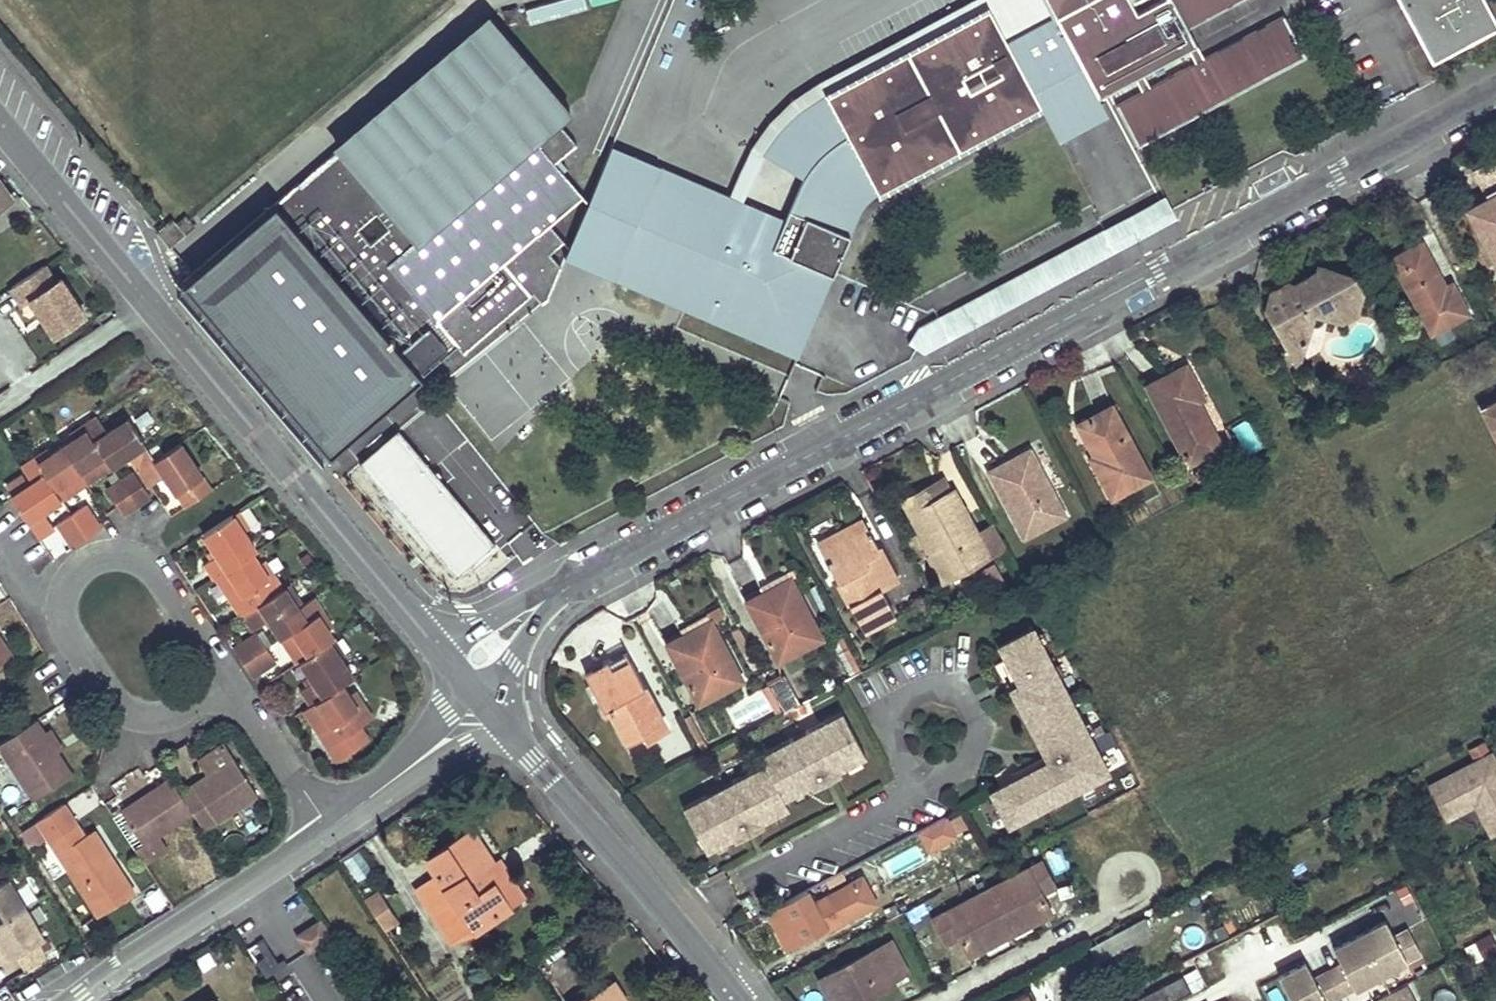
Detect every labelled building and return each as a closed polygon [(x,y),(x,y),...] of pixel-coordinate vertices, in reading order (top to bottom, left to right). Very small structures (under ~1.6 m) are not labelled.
[(586,0),(555,0),(529,7),(533,21),(588,5),(586,0)] [(818,79),(807,85),(791,96),(771,116),(757,134),(747,153),(730,193),(614,145),(567,257),(683,305),(689,290),(620,262),(655,178),(781,230),(787,216),(744,199),(757,167),(765,151),(805,173),(821,182),(828,172),(834,164),(806,136),(799,143),(781,127),(794,113),(802,107),(805,111),(814,103),(826,93),(822,86),(828,83),(829,86),(987,1),(1006,36),(1055,10),(1049,0),(965,0),(818,79)] [(781,230),(655,178),(620,262),(689,290),(683,305),(746,331),(752,317),(797,335),(826,267),(835,270),(852,230),(841,226),(846,213),(853,201),(860,193),(873,181),(879,191),(1043,105),(1047,115),(1056,110),(1085,95),(1096,90),(1133,71),(1141,67),(1187,43),(1194,39),(1188,27),(1239,0),(1049,0),(1055,10),(1006,36),(987,1),(829,86),(828,83),(822,86),(826,93),(814,103),(805,111),(802,107),(794,113),(781,127),(799,143),(806,136),(834,164),(828,172),(821,182),(805,173),(787,216),(781,230)] [(1486,0),(1400,0),(1432,59),(1495,25),(1495,19),(1486,0)] [(522,18),(519,6),(506,11),(508,22),(522,18)] [(1306,56),(1285,16),(1204,57),(1196,61),(1150,85),(1142,89),(1115,103),(1136,143),(1306,56)] [(281,199),(183,281),(190,289),(330,455),(428,372),(460,345),(464,350),(537,288),(542,294),(546,300),(549,297),(554,290),(564,266),(550,251),(564,239),(549,222),(582,194),(551,158),(573,139),(557,120),(570,109),(494,19),(342,146),(309,175),(281,199)] [(1187,43),(1196,61),(1204,57),(1194,39),(1187,43)] [(1133,71),(1142,89),(1150,85),(1141,67),(1133,71)] [(1047,115),(1058,135),(1106,110),(1096,90),(1085,95),(1056,110),(1047,115)] [(869,200),(879,191),(873,181),(860,193),(853,201),(846,213),(841,226),(852,230),(856,220),(862,208),(869,200)] [(1,182),(0,183),(0,210),(13,201),(1,182)] [(1468,209),(1495,261),(1495,193),(1468,209)] [(1103,228),(1115,250),(1147,233),(1173,219),(1179,216),(1167,194),(1135,211),(1103,228)] [(169,246),(185,233),(173,219),(157,232),(169,246)] [(954,335),(1115,250),(1103,228),(942,313),(954,335)] [(1446,285),(1423,241),(1392,259),(1432,333),(1469,313),(1452,281),(1446,285)] [(1364,290),(1356,275),(1318,265),(1312,281),(1301,279),(1299,286),(1287,281),(1271,291),(1266,310),(1287,350),(1306,340),(1314,312),(1343,321),(1357,312),(1364,290)] [(746,331),(801,354),(835,270),(826,267),(797,335),(752,317),(746,331)] [(51,286),(40,270),(7,291),(18,309),(27,303),(50,338),(80,319),(57,283),(51,286)] [(183,281),(177,286),(324,460),(330,455),(190,289),(183,281)] [(919,344),(927,349),(954,335),(942,313),(921,324),(913,340),(919,344)] [(1202,397),(1186,363),(1147,385),(1188,463),(1221,444),(1198,400),(1202,397)] [(1483,408),(1495,432),(1495,401),(1483,408)] [(1150,476),(1113,405),(1078,424),(1094,455),(1090,456),(1110,496),(1150,476)] [(108,433),(98,416),(83,426),(86,430),(63,445),(87,482),(111,466),(96,441),(108,433)] [(1246,418),(1232,425),(1246,451),(1260,444),(1246,418)] [(155,459),(129,419),(108,433),(96,441),(111,466),(129,454),(139,469),(155,459)] [(493,543),(397,428),(378,445),(359,461),(457,575),(493,543)] [(212,490),(182,442),(155,459),(139,469),(151,486),(167,476),(186,507),(212,490)] [(87,482),(63,445),(41,460),(37,457),(21,467),(32,483),(46,473),(62,498),(87,482)] [(1065,513),(1030,448),(990,470),(1024,535),(1065,513)] [(151,496),(135,471),(120,480),(136,505),(151,496)] [(62,498),(46,473),(32,483),(13,496),(14,498),(39,536),(54,527),(44,510),(62,498)] [(949,492),(941,479),(927,487),(934,500),(949,492)] [(136,505),(120,480),(107,489),(123,514),(136,505)] [(979,532),(957,488),(949,492),(934,500),(927,487),(905,498),(935,554),(946,549),(957,570),(989,553),(979,532)] [(101,528),(86,503),(71,513),(87,537),(101,528)] [(250,526),(239,510),(233,514),(244,531),(250,526)] [(87,537),(71,513),(57,522),(73,546),(87,537)] [(244,531),(233,514),(203,534),(213,548),(218,555),(211,560),(207,564),(216,578),(218,576),(255,552),(257,551),(244,531)] [(868,525),(865,520),(849,528),(852,533),(868,525)] [(1007,543),(996,523),(979,532),(989,553),(1007,543)] [(896,579),(868,525),(852,533),(849,528),(822,542),(840,575),(837,577),(865,630),(895,614),(881,586),(896,579)] [(218,555),(213,548),(208,552),(211,560),(218,555)] [(957,570),(946,549),(935,554),(930,557),(943,583),(959,575),(957,570)] [(262,562),(255,552),(218,576),(242,615),(245,613),(283,587),(274,573),(271,577),(262,562)] [(274,573),(265,560),(262,562),(271,577),(274,573)] [(791,577),(788,571),(759,583),(762,591),(791,577)] [(823,637),(791,577),(762,591),(746,600),(779,661),(823,637)] [(300,607),(286,586),(283,587),(245,613),(256,630),(271,620),(282,637),(308,619),(300,607)] [(325,611),(316,597),(300,607),(308,619),(282,637),(299,662),(301,660),(329,642),(335,638),(320,615),(325,611)] [(743,679),(711,619),(667,642),(699,702),(743,679)] [(1111,772),(1032,625),(997,644),(1017,682),(1010,686),(1042,744),(1066,751),(1064,762),(1052,758),(1050,759),(991,789),(1011,826),(1111,772)] [(267,647),(258,633),(233,648),(243,663),(267,647)] [(347,656),(335,638),(329,642),(341,659),(347,656)] [(0,641),(0,662),(9,656),(0,641)] [(341,659),(329,642),(301,660),(310,674),(315,681),(309,685),(303,689),(313,704),(342,685),(354,677),(341,659)] [(275,660),(267,647),(243,663),(252,676),(275,660)] [(667,729),(627,653),(586,675),(607,715),(612,713),(628,743),(644,734),(646,740),(667,729)] [(784,673),(759,683),(771,714),(797,704),(784,673)] [(315,681),(310,674),(304,678),(309,685),(315,681)] [(350,695),(342,685),(313,704),(306,709),(339,759),(368,740),(360,727),(372,719),(363,706),(358,709),(350,695)] [(358,709),(363,706),(354,692),(350,695),(358,709)] [(760,753),(765,763),(683,807),(707,852),(735,837),(737,842),(767,826),(764,822),(789,809),(784,798),(810,784),(812,788),(840,773),(837,770),(866,755),(841,709),(760,753)] [(37,718),(0,741),(0,743),(35,798),(73,773),(59,751),(45,730),(37,718)] [(54,725),(45,730),(59,751),(67,746),(54,725)] [(258,792),(224,741),(201,757),(210,771),(235,809),(258,792)] [(1042,744),(1050,759),(1052,758),(1064,762),(1066,751),(1042,744)] [(1428,787),(1446,821),(1475,805),(1492,838),(1495,836),(1495,763),(1491,753),(1428,787)] [(235,809),(210,771),(180,792),(194,813),(205,829),(235,809)] [(180,792),(170,776),(141,796),(165,832),(194,813),(180,792)] [(165,832),(141,796),(120,810),(142,843),(135,848),(146,865),(161,854),(156,846),(163,841),(159,836),(165,832)] [(64,802),(37,820),(98,914),(134,891),(115,861),(109,865),(87,832),(85,833),(64,802)] [(956,834),(947,816),(920,830),(930,848),(956,834)] [(93,828),(87,832),(109,865),(115,861),(93,828)] [(493,862),(471,829),(425,858),(436,875),(473,930),(509,906),(484,869),(493,862)] [(168,848),(163,841),(156,846),(161,854),(168,848)] [(1055,886),(1041,860),(986,889),(1000,915),(1026,902),(1035,921),(1053,912),(1042,893),(1055,886)] [(473,930),(436,875),(416,889),(451,945),(473,930)] [(6,877),(0,880),(0,922),(25,907),(6,877)] [(808,890),(768,911),(787,947),(810,935),(812,939),(878,904),(864,877),(815,903),(808,890)] [(1000,915),(986,889),(933,917),(946,943),(960,936),(970,956),(987,947),(976,928),(1000,915)] [(381,898),(368,906),(375,917),(382,912),(379,906),(383,903),(384,902),(381,898)] [(1035,921),(1026,902),(1000,915),(1010,934),(1035,921)] [(383,903),(379,906),(382,912),(375,917),(380,924),(392,916),(383,903)] [(25,907),(0,922),(0,963),(16,953),(35,941),(43,937),(25,907)] [(1010,934),(1000,915),(976,928),(987,947),(1010,934)] [(392,916),(380,924),(387,934),(398,926),(392,916)] [(1152,931),(1145,918),(1091,948),(1098,961),(1152,931)] [(1422,953),(1410,929),(1388,940),(1380,925),(1324,954),(1332,969),(1305,984),(1297,968),(1270,982),(1280,1000),(1330,1000),(1422,953)] [(322,927),(301,940),(310,955),(331,941),(322,927)] [(45,957),(35,941),(16,953),(25,968),(45,957)] [(892,941),(821,978),(832,1000),(849,1000),(860,995),(863,1000),(894,984),(891,979),(907,971),(892,941)] [(266,960),(258,965),(268,981),(283,972),(265,943),(258,947),(266,960)] [(1194,991),(1206,985),(1197,966),(1184,973),(1194,991)] [(1181,976),(1135,1000),(1168,1000),(1189,990),(1181,976)] [(614,981),(583,1000),(627,1000),(614,981)] [(1396,989),(1374,1000),(1375,1000),(1402,1000),(1396,989)] [(1025,991),(1006,1000),(1030,1000),(1025,991)]
